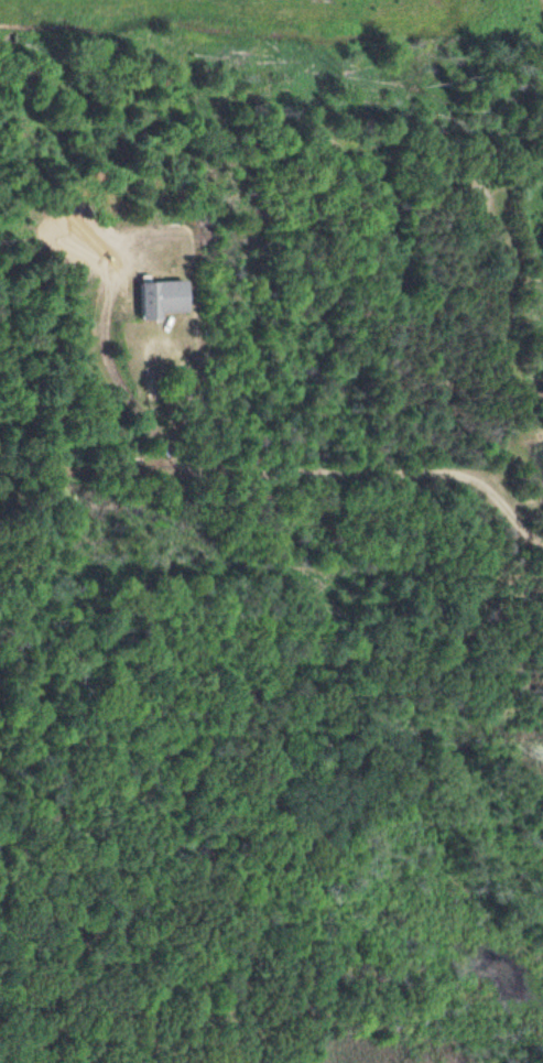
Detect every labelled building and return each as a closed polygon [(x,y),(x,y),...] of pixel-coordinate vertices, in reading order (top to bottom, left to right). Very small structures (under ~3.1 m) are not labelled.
[(156,322),(156,315),(180,314),(180,282),(134,283),(134,322),(156,322)]
